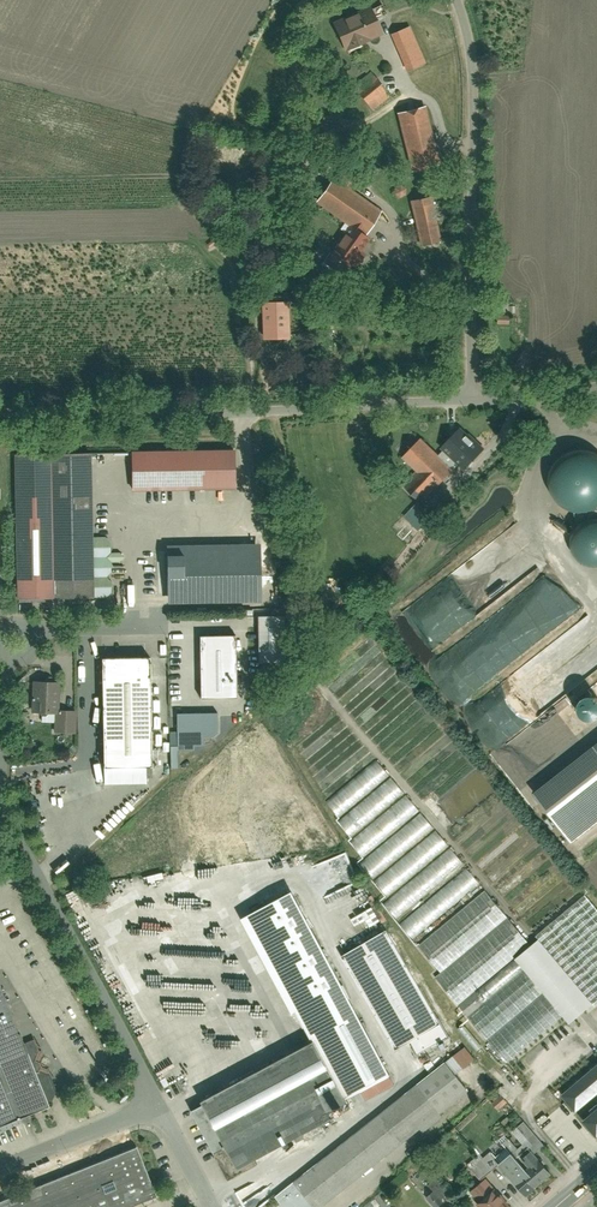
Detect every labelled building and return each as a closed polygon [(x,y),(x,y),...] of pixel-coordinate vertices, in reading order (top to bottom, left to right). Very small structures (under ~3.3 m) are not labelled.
[(383,36),(371,8),(333,24),(345,52),(383,36)] [(416,89),(448,76),(422,17),(391,30),(416,89)] [(372,111),(390,97),(371,72),(353,86),(372,111)] [(411,176),(442,168),(425,106),(358,124),(365,150),(402,140),(411,176)] [(365,238),(382,212),(333,180),(316,205),(351,227),(329,260),(351,274),(372,242),(365,238)] [(421,248),(442,243),(433,199),(412,204),(421,248)] [(290,337),(288,301),(261,302),(263,338),(290,337)] [(442,450),(443,451),(438,456),(452,469),(458,464),(465,470),(485,448),(462,428),(442,450)] [(403,485),(421,502),(452,469),(438,456),(421,439),(403,456),(418,470),(403,485)] [(588,446),(577,445),(567,448),(557,454),(551,463),(548,473),(548,484),(553,494),(559,502),(568,507),(578,509),(588,509),(596,505),(596,450),(588,446)] [(235,491),(235,452),(131,454),(132,493),(235,491)] [(94,455),(14,456),(17,602),(97,601),(108,600),(113,595),(113,584),(122,584),(126,578),(122,574),(113,574),(112,564),(121,564),(126,559),(121,554),(112,555),(112,544),(107,539),(96,539),(94,455)] [(420,503),(403,519),(411,528),(415,523),(419,527),(432,515),(420,503)] [(589,514),(581,517),(575,523),(571,531),(570,539),(572,548),(576,554),(582,560),(590,563),(596,563),(596,513),(589,514)] [(259,547),(167,549),(169,605),(261,602),(259,547)] [(286,617),(258,618),(259,663),(286,663),(286,617)] [(202,698),(237,698),(236,637),(201,638),(202,698)] [(150,661),(104,662),(106,770),(152,769),(150,661)] [(558,693),(568,700),(584,677),(576,672),(574,675),(567,671),(563,676),(561,674),(559,677),(555,674),(551,679),(553,680),(550,685),(554,688),(549,696),(554,699),(558,693)] [(61,684),(33,683),(32,718),(54,718),(54,734),(77,735),(77,712),(60,712),(61,684)] [(595,722),(596,720),(596,694),(595,692),(580,706),(595,722)] [(177,714),(178,753),(197,752),(197,747),(206,747),(206,737),(215,737),(220,734),(219,713),(177,714)] [(376,758),(326,800),(340,817),(337,820),(353,838),(349,841),(364,858),(358,863),(386,896),(380,901),(441,974),(437,978),(532,1092),(589,1044),(571,1022),(596,1002),(596,1003),(596,908),(586,895),(536,936),(538,938),(531,944),(376,758)] [(542,802),(572,840),(596,820),(596,758),(542,802)] [(314,1049),(195,1115),(233,1184),(261,1168),(260,1166),(351,1116),(348,1109),(395,1083),(292,898),(245,924),(314,1049)] [(373,906),(356,917),(364,931),(382,920),(373,906)] [(386,930),(342,955),(395,1047),(410,1039),(416,1050),(446,1033),(386,930)] [(49,1108),(55,1092),(49,1076),(51,1070),(44,1068),(42,1063),(44,1054),(39,1053),(33,1037),(20,1041),(0,994),(0,1127),(49,1108)] [(275,1195),(284,1206),(322,1206),(420,1128),(424,1132),(442,1117),(439,1113),(467,1090),(444,1060),(275,1195)] [(562,1097),(576,1114),(596,1096),(596,1067),(562,1097)] [(583,1123),(596,1139),(596,1111),(583,1123)] [(136,1144),(0,1199),(0,1206),(133,1206),(157,1197),(136,1144)] [(500,1166),(528,1197),(553,1175),(532,1152),(524,1159),(517,1151),(500,1166)] [(399,1188),(411,1177),(405,1170),(393,1181),(399,1188)] [(487,1179),(473,1191),(482,1201),(479,1204),(481,1206),(510,1206),(487,1179)]
